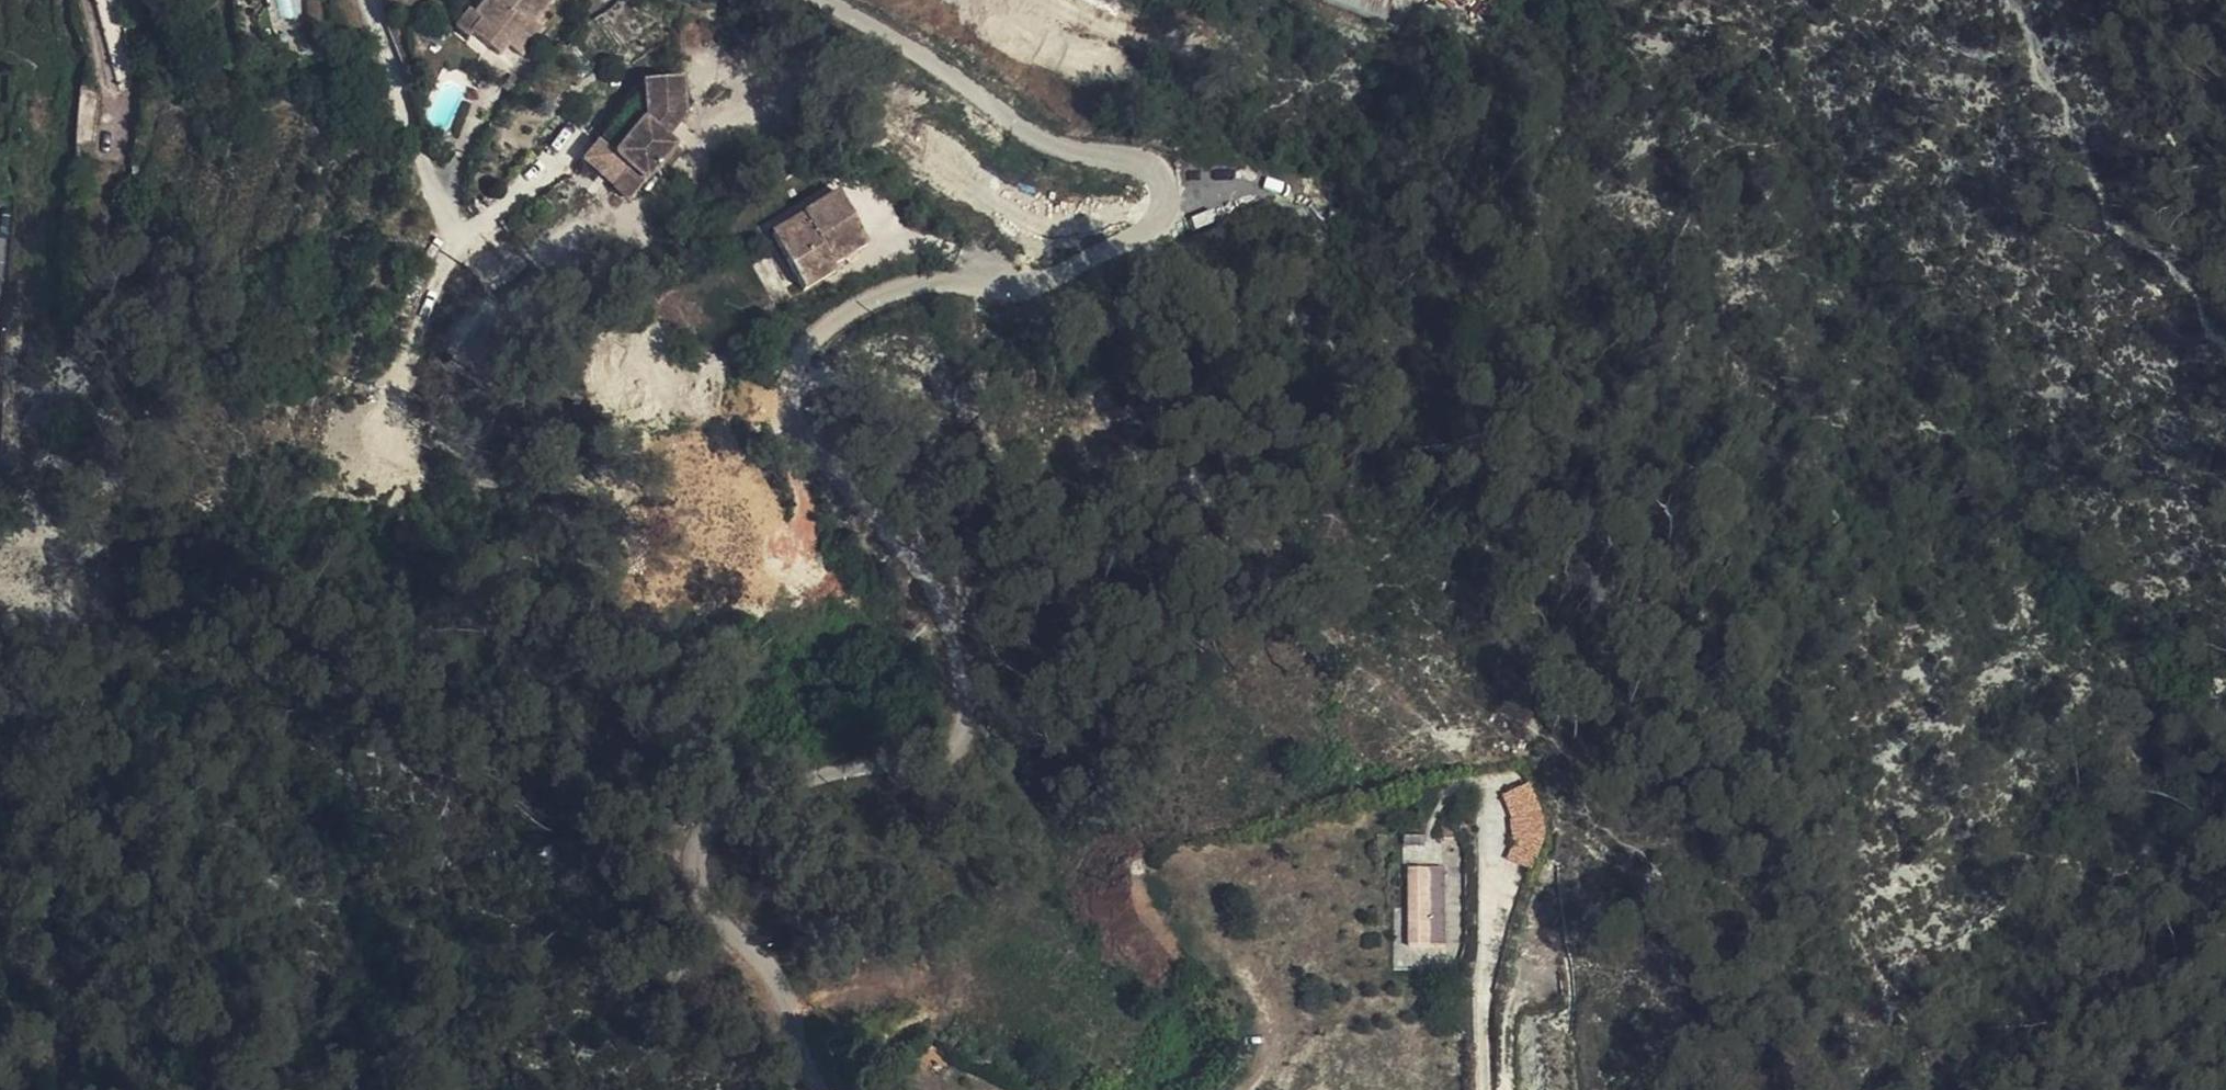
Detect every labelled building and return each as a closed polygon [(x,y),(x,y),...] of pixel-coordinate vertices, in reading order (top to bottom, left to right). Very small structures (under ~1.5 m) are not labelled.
[(442,39),(453,28),(449,22),(469,1),(468,0),(456,0),(424,34),(435,46),(442,39)] [(442,39),(468,64),(477,55),(492,69),(516,44),(508,36),(531,10),(521,0),(471,0),(469,1),(449,22),(453,28),(442,39)] [(1388,0),(1274,0),(1374,36),(1388,0)] [(290,53),(297,51),(300,17),(287,18),(290,53)] [(608,91),(607,98),(607,136),(579,170),(592,182),(576,202),(593,216),(636,163),(626,154),(644,132),(642,90),(608,91)] [(607,136),(607,98),(543,173),(576,202),(592,182),(579,170),(607,136)] [(838,263),(807,216),(741,258),(775,311),(808,291),(803,284),(838,263)] [(474,267),(462,261),(458,271),(470,276),(474,267)] [(1468,885),(1429,886),(1432,973),(1471,972),(1468,885)]
